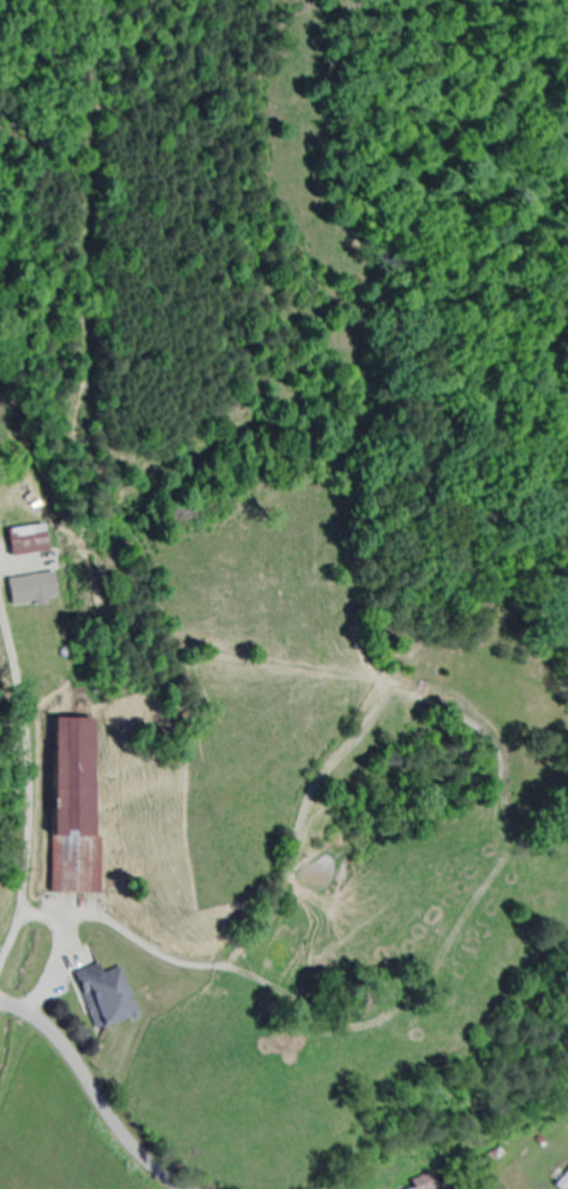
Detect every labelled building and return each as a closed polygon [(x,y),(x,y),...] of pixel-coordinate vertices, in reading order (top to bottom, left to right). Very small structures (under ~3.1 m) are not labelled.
[(108,838),(92,837),(96,720),(55,719),(50,894),(107,895),(108,838)] [(121,967),(104,972),(102,967),(78,974),(95,1030),(136,1018),(121,967)] [(557,1188),(567,1188),(567,1170),(553,1185),(557,1188)]
